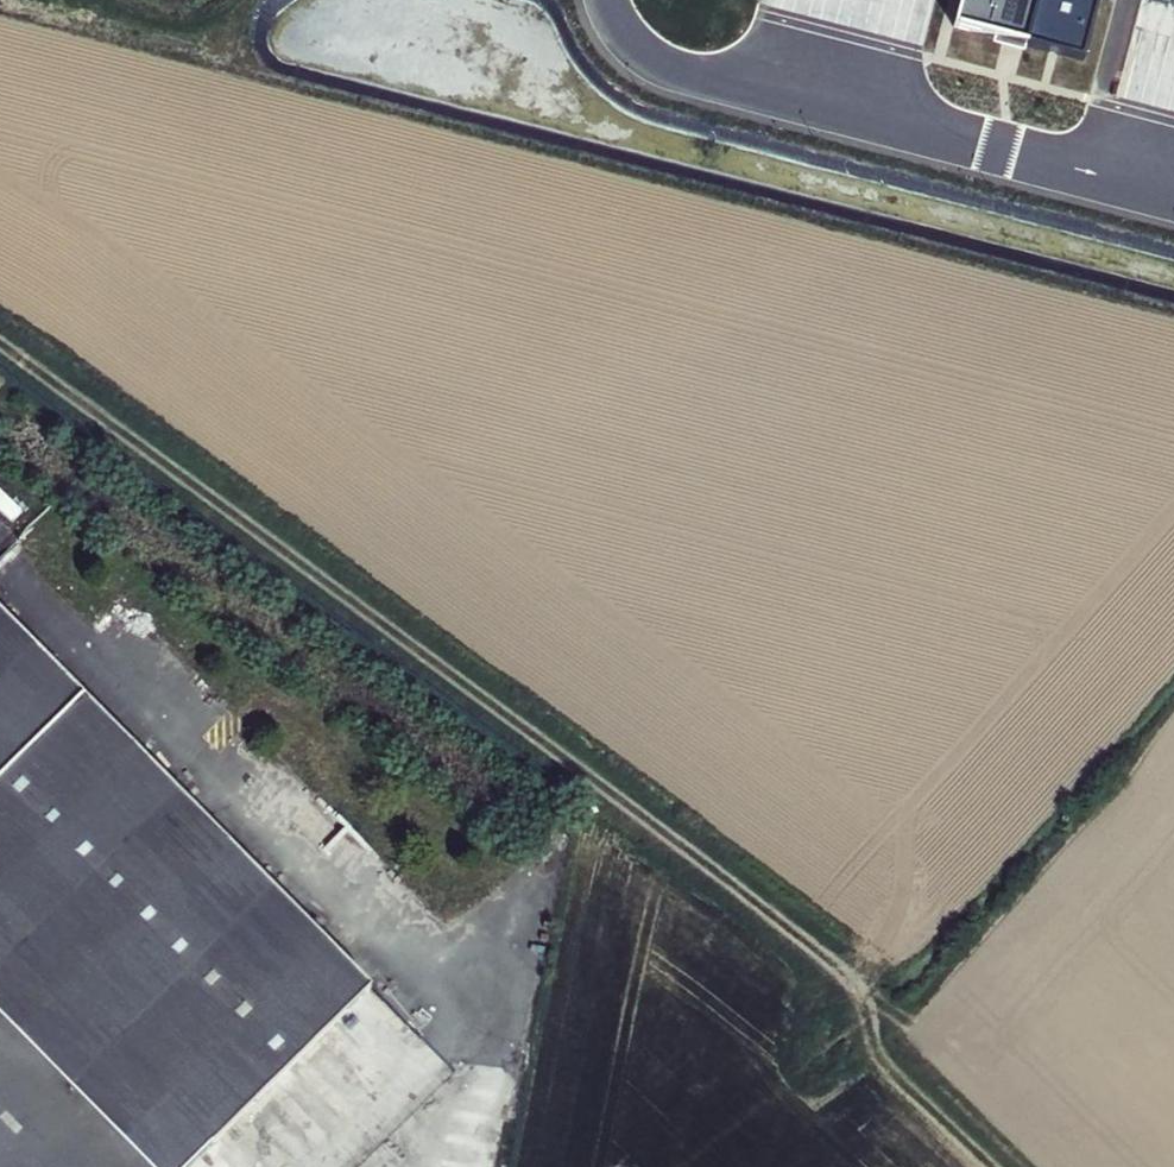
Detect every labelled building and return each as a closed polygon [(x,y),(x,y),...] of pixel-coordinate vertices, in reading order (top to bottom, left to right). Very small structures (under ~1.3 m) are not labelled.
[(954,27),(1008,41),(1008,39),(1086,59),(1101,0),(961,0),(954,27)] [(145,1166),(199,1166),(372,997),(0,621),(0,1019),(145,1166)] [(291,1166),(341,1166),(288,1112),(262,1137),(291,1166)]
